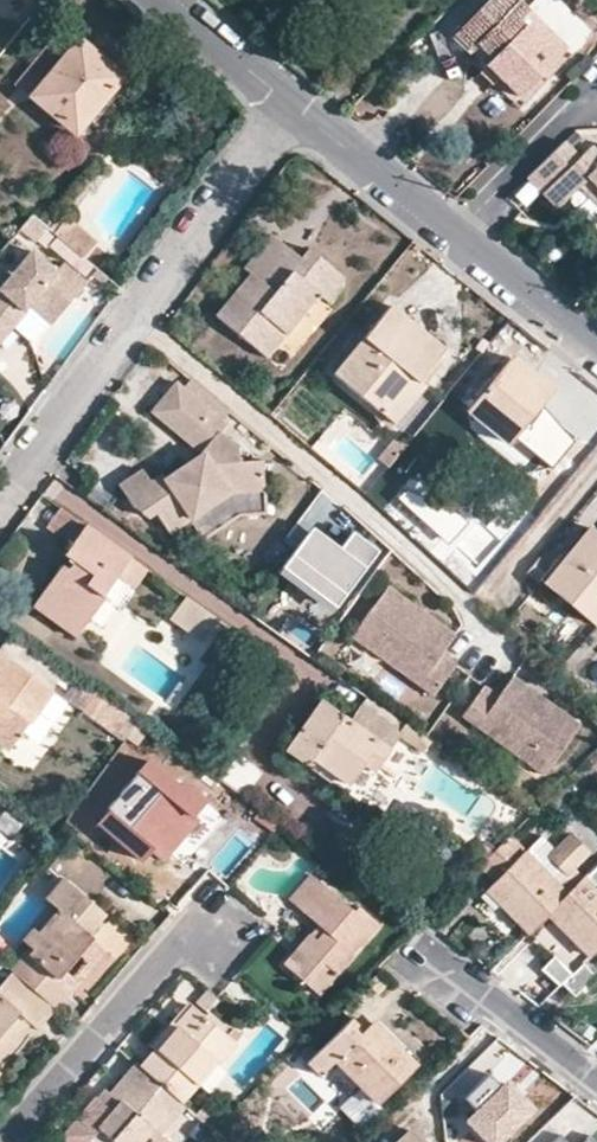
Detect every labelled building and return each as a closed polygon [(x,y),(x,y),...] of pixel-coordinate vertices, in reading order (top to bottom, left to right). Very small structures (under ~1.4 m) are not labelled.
[(555,56),(535,37),(544,27),(515,0),(485,0),(454,31),(485,64),(498,75),(517,94),(555,56)] [(75,41),(59,27),(12,86),(27,99),(75,41)] [(563,47),(544,27),(535,37),(555,56),(563,47)] [(27,101),(64,131),(99,91),(102,92),(118,72),(77,39),(75,41),(27,99),(27,101)] [(485,64),(477,71),(490,83),(498,75),(485,64)] [(64,131),(73,140),(125,78),(118,72),(102,92),(99,91),(64,131)] [(586,191),(596,202),(596,149),(592,144),(580,155),(565,140),(564,138),(526,175),(543,193),(555,181),(569,195),(580,184),(585,180),(591,187),(586,191)] [(591,187),(585,180),(580,184),(586,191),(591,187)] [(569,195),(555,181),(543,193),(557,207),(569,195)] [(91,241),(63,218),(51,232),(80,255),(91,241)] [(239,269),(245,275),(211,316),(262,360),(315,299),(326,307),(339,293),(339,279),(305,252),(296,259),(287,271),(279,263),(288,252),(267,235),(239,269)] [(30,249),(0,284),(0,338),(24,311),(22,309),(19,306),(24,301),(27,303),(50,323),(84,282),(61,262),(54,270),(30,249)] [(288,252),(279,263),(287,271),(296,259),(288,252)] [(27,303),(24,301),(19,306),(22,309),(27,303)] [(331,376),(376,412),(404,379),(417,389),(437,365),(432,361),(439,352),(386,308),(331,376)] [(467,412),(504,444),(547,391),(508,359),(467,412)] [(376,412),(390,423),(417,389),(404,379),(376,412)] [(193,450),(190,461),(184,465),(172,465),(158,474),(154,469),(141,478),(135,469),(112,483),(124,503),(143,516),(151,512),(164,530),(187,515),(180,506),(194,496),(201,507),(224,490),(256,488),(255,460),(231,460),(230,446),(197,417),(202,409),(168,381),(145,411),(193,450)] [(190,461),(193,450),(172,465),(184,465),(190,461)] [(180,506),(187,515),(201,507),(194,496),(180,506)] [(68,545),(82,525),(58,510),(45,528),(68,545)] [(343,553),(357,538),(332,516),(319,533),(343,553)] [(60,557),(69,563),(64,571),(59,568),(30,607),(73,638),(101,599),(100,597),(115,576),(128,558),(82,525),(68,545),(60,557)] [(591,625),(596,618),(596,537),(587,529),(561,560),(543,584),(591,625)] [(357,538),(343,553),(346,576),(361,588),(381,559),(357,538)] [(128,558),(115,576),(134,590),(146,572),(128,558)] [(545,568),(535,560),(522,576),(532,584),(537,580),(545,568)] [(325,602),(341,616),(361,588),(346,576),(325,602)] [(356,626),(388,648),(380,659),(430,695),(450,664),(438,655),(452,634),(425,616),(421,620),(408,610),(410,605),(384,586),(356,626)] [(410,605),(408,610),(421,620),(425,616),(410,605)] [(356,626),(348,637),(380,659),(388,648),(356,626)] [(8,750),(50,691),(0,656),(0,744),(8,750)] [(510,753),(516,742),(548,764),(576,725),(552,707),(549,711),(534,700),(537,696),(509,676),(494,696),(481,686),(460,718),(510,753)] [(92,690),(82,706),(124,736),(135,721),(92,690)] [(537,696),(534,700),(549,711),(552,707),(537,696)] [(356,727),(348,721),(318,702),(283,751),(305,766),(308,762),(345,787),(360,766),(369,772),(396,735),(420,753),(427,744),(421,739),(403,725),(397,733),(366,711),(356,727)] [(366,711),(358,706),(348,721),(356,727),(366,711)] [(148,731),(153,723),(140,714),(135,721),(144,728),(148,731)] [(144,728),(135,721),(124,736),(133,743),(144,728)] [(541,775),(548,764),(516,742),(510,753),(541,775)] [(176,789),(143,762),(103,809),(105,812),(95,825),(136,861),(148,848),(181,811),(194,823),(197,825),(209,811),(180,785),(176,789)] [(369,772),(360,766),(345,787),(308,762),(305,766),(352,800),(356,802),(374,775),(369,772)] [(194,823),(181,811),(148,848),(161,859),(194,823)] [(504,837),(477,864),(494,881),(485,890),(527,932),(545,915),(567,893),(558,886),(590,854),(569,833),(553,849),(540,836),(521,854),(504,837)] [(545,915),(586,958),(596,948),(596,947),(596,863),(585,875),(567,893),(545,915)] [(321,965),(333,975),(375,925),(355,908),(351,913),(308,876),(288,901),(322,931),(314,939),(306,934),(281,964),(303,983),(321,965)] [(30,929),(20,941),(29,949),(9,972),(53,1010),(69,990),(55,979),(89,939),(83,935),(101,915),(61,881),(45,900),(56,909),(35,934),(30,929)] [(572,972),(585,959),(547,922),(534,935),(572,972)] [(55,979),(69,990),(103,951),(89,939),(55,979)] [(541,970),(558,987),(569,976),(552,959),(541,970)] [(303,983),(316,996),(333,975),(321,965),(303,983)] [(17,1014),(28,1024),(35,1029),(53,1010),(9,972),(0,983),(0,1034),(17,1014)] [(194,1010),(186,1003),(149,1045),(151,1048),(156,1052),(194,1010)] [(136,1065),(179,1105),(219,1059),(222,1063),(241,1040),(232,1032),(227,1038),(194,1010),(156,1052),(151,1048),(136,1065)] [(28,1024),(17,1014),(0,1034),(0,1056),(28,1024)] [(372,1104),(412,1065),(369,1023),(356,1035),(345,1024),(306,1063),(316,1075),(331,1061),(358,1089),(372,1104)] [(149,1045),(131,1031),(116,1049),(134,1064),(136,1065),(151,1048),(149,1045)] [(118,1102),(98,1125),(85,1141),(87,1141),(140,1141),(151,1129),(157,1135),(182,1108),(179,1105),(136,1065),(134,1064),(109,1094),(118,1102)] [(489,1075),(461,1099),(477,1118),(469,1125),(484,1141),(514,1141),(543,1117),(510,1078),(499,1087),(489,1075)] [(358,1089),(344,1102),(360,1118),(372,1104),(358,1089)] [(89,1118),(98,1125),(118,1102),(109,1094),(89,1118)] [(202,1124),(186,1141),(203,1141),(212,1133),(202,1124)] [(140,1141),(159,1141),(161,1139),(157,1135),(151,1129),(140,1141)] [(407,1130),(396,1141),(418,1141),(407,1130)]
